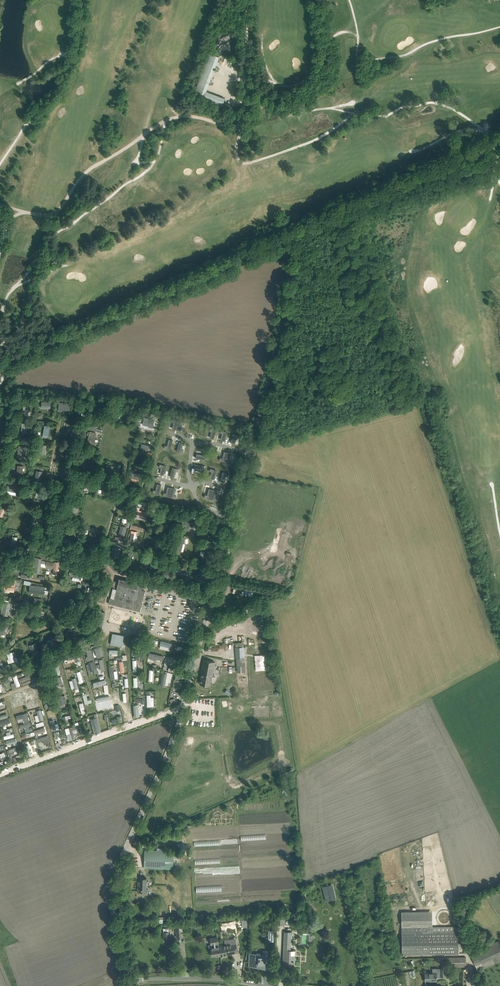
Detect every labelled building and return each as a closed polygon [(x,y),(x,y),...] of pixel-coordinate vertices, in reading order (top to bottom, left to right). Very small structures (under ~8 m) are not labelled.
[(232,34),(231,33),(230,32),(228,32),(227,32),(225,32),(224,32),(222,32),(221,32),(219,33),(218,34),(217,35),(216,36),(215,37),(215,39),(214,40),(214,42),(214,43),(214,45),(214,46),(215,47),(215,49),(216,50),(217,51),(218,52),(219,53),(221,54),(222,54),(224,54),(225,55),(227,54),(228,54),(230,54),(231,53),(232,52),(233,51),(234,50),(235,49),(236,47),(236,46),(237,45),(237,43),(237,42),(236,40),(236,39),(235,37),(234,36),(233,35),(232,34)] [(209,53),(195,91),(204,95),(203,99),(222,106),(225,98),(206,91),(219,57),(209,53)] [(42,401),(41,408),(50,409),(51,403),(53,403),(53,398),(47,397),(46,402),(42,401)] [(101,413),(102,408),(103,405),(97,404),(95,412),(101,413)] [(127,416),(128,411),(129,409),(121,407),(119,414),(127,416)] [(144,418),(143,424),(149,426),(149,427),(153,428),(155,421),(152,420),(148,419),(144,418)] [(81,428),(78,428),(73,427),(71,435),(79,436),(81,428)] [(96,433),(91,432),(89,431),(87,442),(93,443),(96,433)] [(142,444),(141,445),(139,453),(146,455),(148,445),(142,444)] [(25,451),(25,445),(19,445),(18,456),(26,456),(26,451),(25,451)] [(88,468),(90,461),(87,460),(87,459),(83,457),(80,467),(88,468)] [(102,471),(101,476),(112,479),(113,474),(114,468),(115,466),(108,464),(107,467),(106,472),(102,471)] [(69,476),(71,470),(63,468),(62,475),(69,476)] [(130,472),(129,477),(131,478),(130,480),(137,482),(137,479),(140,480),(141,474),(130,472)] [(97,484),(97,486),(101,486),(100,488),(103,488),(102,491),(106,492),(109,492),(110,488),(107,487),(108,482),(104,481),(105,480),(98,479),(97,484)] [(39,492),(38,498),(37,500),(44,502),(45,500),(46,494),(39,492)] [(37,513),(36,517),(32,516),(31,521),(38,523),(41,514),(37,513)] [(94,542),(96,533),(95,531),(92,531),(90,532),(89,537),(85,536),(84,540),(94,542)] [(138,533),(132,531),(130,541),(136,542),(138,533)] [(180,554),(181,551),(184,551),(186,545),(185,544),(183,544),(185,537),(175,535),(171,552),(179,554),(180,554)] [(10,546),(10,548),(15,549),(18,550),(19,550),(20,546),(19,545),(16,545),(18,540),(17,540),(12,539),(11,544),(10,546)] [(168,548),(169,543),(163,541),(160,547),(166,549),(167,547),(168,548)] [(196,554),(195,560),(208,563),(208,562),(209,559),(211,552),(205,550),(203,556),(196,554)] [(127,559),(126,564),(131,565),(131,564),(133,564),(134,560),(131,560),(132,553),(129,552),(127,559)] [(11,562),(10,567),(15,568),(15,571),(15,572),(19,572),(20,564),(24,565),(25,558),(21,557),(21,560),(12,558),(11,562)] [(32,558),(31,565),(35,565),(35,566),(34,572),(40,573),(41,567),(41,560),(42,559),(32,558)] [(70,567),(69,571),(74,572),(73,577),(73,579),(81,581),(83,570),(79,569),(75,568),(70,567)] [(176,570),(175,575),(180,576),(179,578),(186,579),(189,580),(190,574),(188,573),(176,570)] [(207,573),(204,572),(199,571),(197,579),(199,580),(198,582),(204,584),(207,573)] [(110,598),(109,603),(113,604),(131,609),(135,610),(140,611),(145,590),(141,590),(142,586),(143,584),(139,583),(120,578),(119,581),(114,599),(110,598)] [(15,590),(15,584),(16,582),(6,581),(5,589),(15,590)] [(44,594),(45,589),(45,587),(30,584),(29,592),(44,594)] [(88,587),(88,592),(90,592),(93,593),(92,595),(97,596),(98,594),(100,594),(100,593),(100,589),(91,587),(88,587)] [(10,605),(11,602),(2,601),(0,609),(0,610),(1,610),(1,614),(8,616),(9,611),(11,612),(12,606),(10,605)] [(95,609),(93,618),(103,620),(105,612),(104,612),(103,611),(95,609)] [(30,615),(30,618),(43,620),(44,613),(41,613),(31,611),(30,615)] [(75,629),(68,632),(65,633),(67,639),(70,638),(71,640),(78,638),(75,629)] [(122,646),(123,638),(124,635),(112,633),(110,644),(122,646)] [(52,645),(54,648),(60,645),(56,637),(50,640),(51,641),(47,643),(49,647),(52,645)] [(235,643),(237,672),(246,672),(244,642),(235,643)] [(33,654),(39,652),(36,643),(30,645),(33,654)] [(136,648),(134,648),(134,655),(136,655),(136,659),(143,659),(143,645),(136,645),(136,648)] [(15,651),(12,652),(7,654),(9,660),(8,660),(9,663),(15,660),(14,657),(17,656),(15,651)] [(210,685),(215,662),(203,660),(201,673),(202,673),(200,684),(210,685)] [(173,869),(174,851),(145,850),(144,868),(173,869)] [(146,888),(147,878),(140,878),(140,881),(138,881),(138,892),(143,892),(143,893),(148,894),(148,889),(146,888)] [(309,901),(305,904),(313,914),(317,910),(309,901)] [(402,912),(402,927),(432,926),(432,911),(402,912)] [(402,927),(402,954),(459,953),(459,932),(457,932),(457,926),(432,926),(402,927)] [(292,931),(284,931),(283,961),(284,961),(284,965),(295,965),(295,960),(295,955),(290,955),(291,950),(292,931)] [(219,946),(218,936),(210,938),(211,944),(212,946),(209,946),(210,951),(212,951),(212,952),(212,956),(220,955),(219,946)] [(238,952),(237,947),(236,938),(224,940),(225,945),(219,946),(220,955),(238,952)] [(478,971),(499,961),(499,945),(498,941),(470,953),(478,971)] [(255,956),(255,953),(250,953),(249,966),(264,967),(264,964),(269,964),(270,957),(268,957),(268,950),(263,950),(263,957),(255,956)] [(466,966),(466,957),(448,957),(448,966),(466,966)] [(434,972),(425,972),(425,975),(425,980),(432,980),(432,981),(437,981),(437,976),(440,976),(440,973),(440,969),(434,969),(434,972)]
